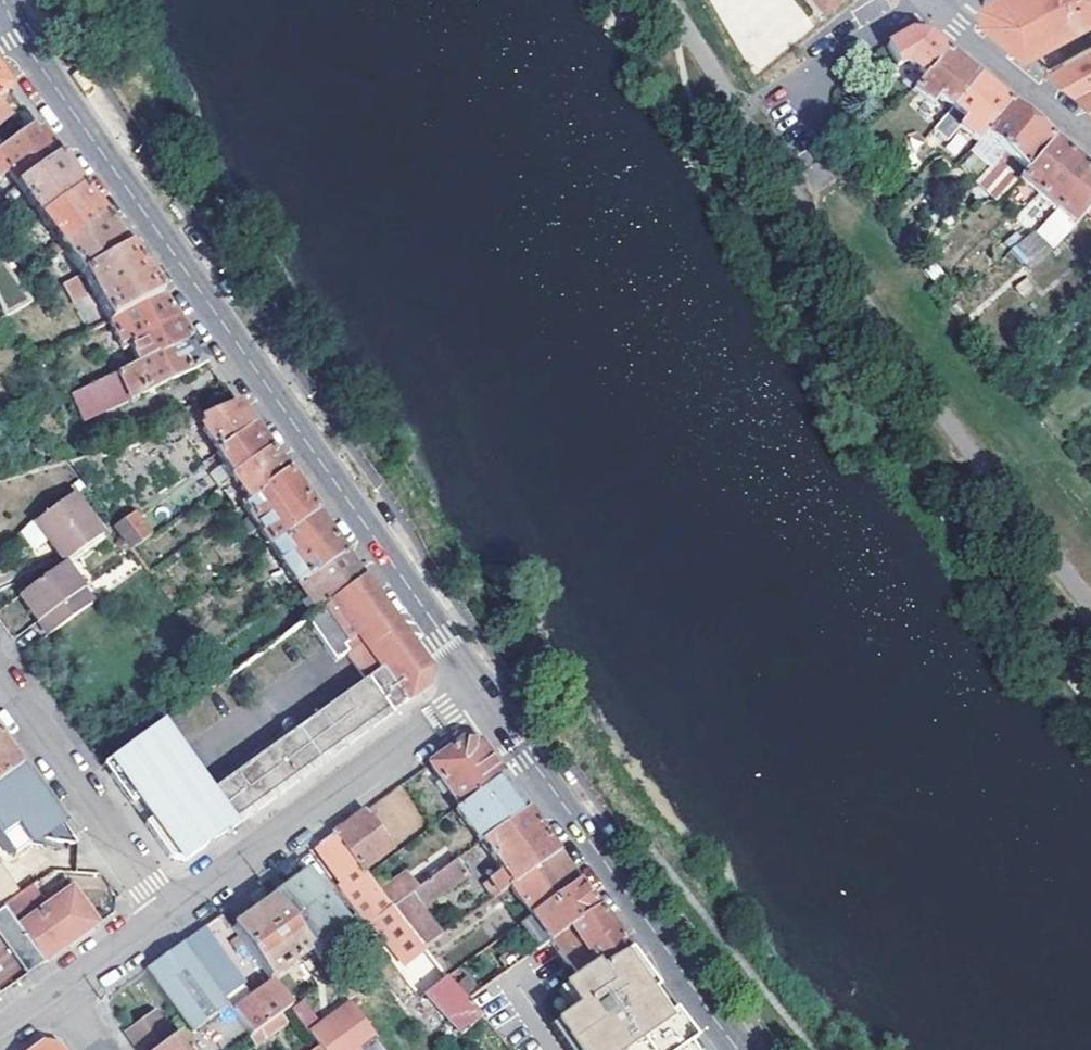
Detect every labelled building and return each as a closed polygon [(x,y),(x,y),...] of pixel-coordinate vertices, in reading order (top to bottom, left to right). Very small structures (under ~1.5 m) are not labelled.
[(835,0),(816,0),(824,9),(835,0)] [(984,12),(1009,33),(1026,47),(1028,49),(1078,91),(1090,102),(1090,0),(984,0),(984,12)] [(924,78),(946,52),(925,36),(909,33),(906,36),(885,48),(897,71),(908,63),(924,78)] [(944,117),(977,78),(960,64),(946,52),(924,78),(913,91),(944,117)] [(893,74),(913,91),(924,78),(908,63),(897,71),(893,74)] [(12,88),(0,71),(0,99),(12,88)] [(976,144),(1008,104),(989,88),(977,78),(944,117),(936,127),(950,138),(959,129),(976,144)] [(1008,104),(976,144),(969,152),(980,160),(993,147),(1002,154),(1029,122),(1017,112),(1008,104)] [(1029,122),(1002,154),(1023,172),(1050,139),(1039,130),(1029,122)] [(17,188),(61,157),(56,150),(37,123),(0,151),(0,180),(8,175),(17,188)] [(1050,139),(1023,172),(1018,178),(1037,194),(1069,155),(1061,148),(1050,139)] [(1069,155),(1037,194),(1054,209),(1087,170),(1077,161),(1069,155)] [(27,233),(41,222),(85,190),(79,183),(61,157),(17,188),(36,214),(21,224),(27,233)] [(1054,209),(1050,214),(1069,228),(1085,210),(1090,203),(1090,173),(1087,170),(1054,209)] [(42,256),(48,264),(106,221),(101,214),(85,190),(41,222),(58,244),(42,256)] [(1069,228),(1050,214),(975,293),(991,309),(1069,228)] [(82,277),(128,251),(123,245),(106,221),(48,264),(55,274),(71,263),(81,277),(82,277)] [(128,251),(82,277),(99,304),(110,322),(160,297),(146,277),(128,251)] [(4,320),(31,305),(0,261),(0,311),(4,320)] [(81,277),(63,288),(79,315),(99,304),(82,277),(81,277)] [(131,346),(140,364),(190,340),(177,321),(160,297),(110,322),(124,350),(131,346)] [(119,374),(128,399),(129,400),(207,363),(190,340),(140,364),(119,374)] [(74,395),(85,419),(128,399),(119,374),(74,395)] [(240,411),(236,406),(201,420),(202,421),(206,427),(202,430),(218,453),(252,428),(240,411)] [(175,416),(181,429),(202,421),(201,420),(196,407),(175,416)] [(215,455),(232,479),(269,452),(265,447),(252,428),(218,453),(215,455)] [(231,480),(248,503),(286,477),(282,471),(269,452),(232,479),(231,480)] [(248,503),(241,509),(270,549),(315,517),(301,498),(286,477),(248,503)] [(66,563),(102,537),(73,498),(23,535),(35,552),(49,541),(65,564),(66,563)] [(113,528),(131,552),(152,536),(135,513),(113,528)] [(315,517),(270,549),(298,587),(342,556),(337,549),(315,517)] [(85,592),(93,604),(143,568),(134,555),(87,591),(85,592)] [(342,556),(298,587),(318,614),(361,583),(356,576),(342,556)] [(66,563),(65,564),(21,596),(41,623),(50,616),(60,629),(93,604),(85,592),(87,591),(66,563)] [(163,726),(112,762),(116,767),(119,772),(111,777),(133,807),(141,802),(147,811),(154,820),(147,826),(166,853),(172,861),(185,863),(282,793),(425,689),(426,675),(361,583),(318,614),(306,622),(335,662),(347,654),(367,682),(205,799),(190,778),(197,773),(163,726)] [(21,596),(14,601),(43,641),(60,629),(50,616),(41,623),(21,596)] [(168,706),(176,716),(216,687),(209,677),(168,706)] [(22,765),(10,748),(0,735),(0,782),(22,765)] [(464,742),(430,766),(459,807),(502,776),(495,766),(480,744),(464,742)] [(32,833),(58,815),(47,800),(22,765),(0,782),(0,824),(17,812),(32,833)] [(459,807),(457,809),(481,844),(483,842),(527,811),(522,804),(502,776),(459,807)] [(527,811),(483,842),(502,868),(483,884),(493,899),(509,888),(557,853),(552,847),(527,811)] [(334,836),(365,875),(394,855),(364,814),(349,825),(334,836)] [(365,901),(352,910),(418,1000),(424,995),(447,978),(423,950),(391,909),(365,875),(334,836),(323,844),(319,847),(353,894),(357,891),(365,901)] [(379,889),(393,908),(456,862),(443,844),(379,889)] [(574,877),(557,853),(509,888),(530,918),(578,883),(574,877)] [(391,909),(423,950),(441,937),(422,912),(464,880),(465,874),(456,862),(393,908),(391,909)] [(289,890),(274,900),(312,951),(320,962),(355,937),(310,875),(289,890)] [(530,918),(550,945),(597,911),(592,904),(578,883),(530,918)] [(45,908),(34,892),(7,911),(44,963),(91,929),(97,925),(72,890),(45,908)] [(246,920),(234,929),(271,980),(312,951),(274,900),(246,920)] [(0,917),(0,945),(23,978),(44,963),(7,911),(0,917)] [(621,943),(597,911),(550,945),(574,979),(576,982),(596,967),(599,971),(626,951),(621,943)] [(186,944),(223,1000),(243,986),(206,929),(195,937),(186,944)] [(199,1049),(213,1049),(242,1029),(233,1016),(223,1000),(186,944),(165,958),(147,972),(199,1049)] [(6,990),(23,978),(0,945),(0,995),(6,990)] [(626,951),(599,971),(596,967),(576,982),(574,979),(562,988),(577,1009),(570,1013),(555,1025),(573,1049),(699,1049),(691,1038),(637,965),(626,951)] [(447,978),(424,995),(461,1038),(482,1019),(447,978)] [(275,985),(233,1016),(242,1029),(248,1039),(258,1033),(281,1017),(292,1008),(275,985)] [(306,998),(291,1006),(303,1028),(318,1020),(306,998)] [(323,1049),(364,1049),(378,1040),(352,1006),(312,1035),(321,1048),(323,1049)] [(129,1031),(143,1049),(185,1049),(177,1038),(172,1042),(153,1013),(129,1031)] [(281,1017),(258,1033),(265,1044),(288,1028),(281,1017)]
